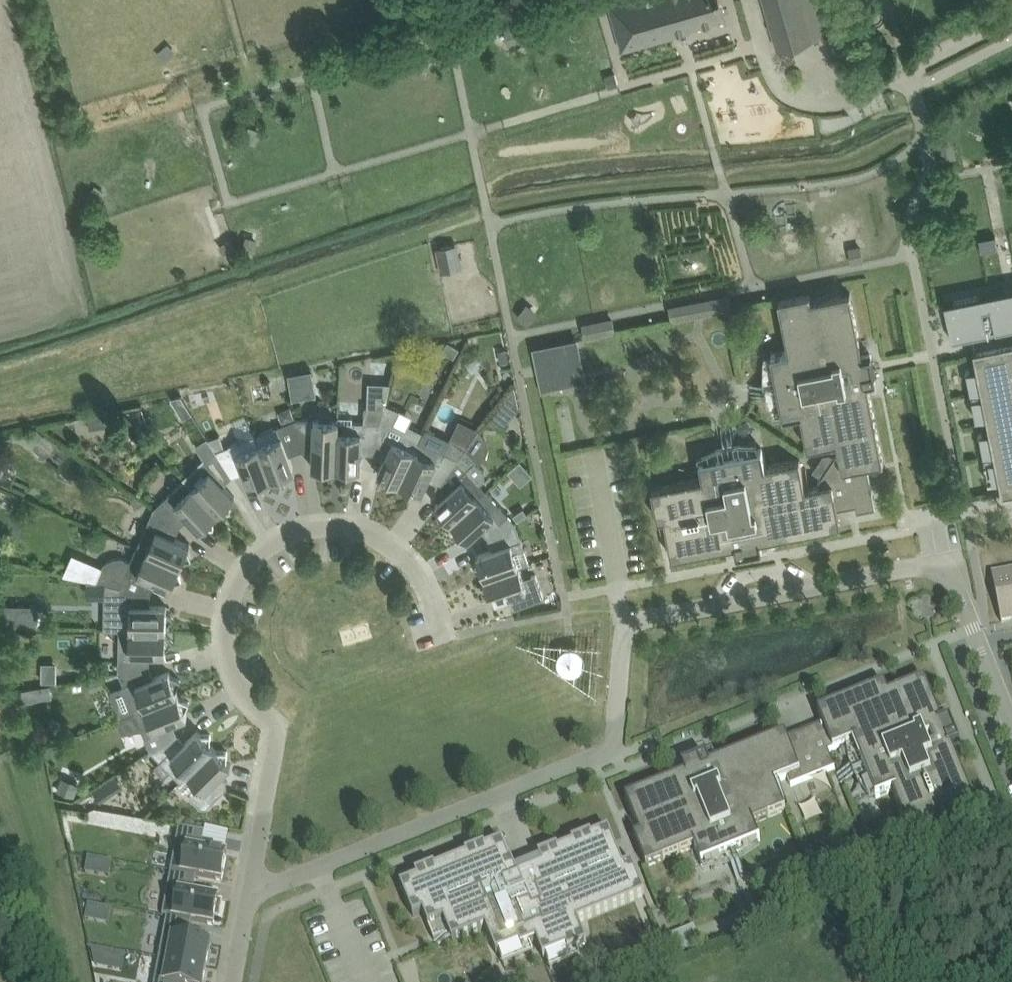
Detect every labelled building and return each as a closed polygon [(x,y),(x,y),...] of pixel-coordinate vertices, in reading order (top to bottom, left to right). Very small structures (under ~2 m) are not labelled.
[(617,30),(622,50),(692,30),(691,27),(727,17),(723,0),(608,0),(617,30)] [(828,34),(818,0),(764,0),(777,48),(828,34)] [(518,24),(506,28),(510,42),(522,39),(518,24)] [(504,28),(497,30),(499,39),(506,37),(504,28)] [(167,43),(158,52),(165,61),(175,52),(167,43)] [(426,49),(415,52),(418,65),(429,62),(426,49)] [(249,126),(244,140),(256,144),(260,129),(249,126)] [(94,186),(87,196),(97,202),(103,192),(94,186)] [(995,235),(980,238),(982,249),(997,246),(995,235)] [(246,238),(242,251),(253,254),(257,242),(246,238)] [(229,239),(221,246),(229,257),(238,251),(229,239)] [(437,248),(437,251),(441,272),(463,267),(458,243),(437,248)] [(860,243),(849,245),(852,262),(863,260),(860,243)] [(703,477),(652,487),(658,518),(665,517),(672,556),(735,544),(737,552),(763,547),(761,539),(841,523),(838,508),(856,504),(857,510),(876,507),(869,469),(866,469),(865,464),(884,461),(868,381),(876,379),(871,353),(863,355),(851,292),(811,299),(810,293),(779,299),(789,350),(771,354),(784,417),(802,413),(808,446),(838,441),(841,455),(836,456),(819,480),(820,485),(806,488),(800,458),(772,463),(766,465),(762,448),(700,460),(703,477)] [(945,302),(953,340),(973,336),(975,347),(974,347),(978,365),(988,416),(991,429),(1001,479),(1003,492),(1011,490),(1011,297),(992,301),(991,292),(945,302)] [(731,297),(669,310),(672,320),(708,313),(734,308),(731,297)] [(527,305),(519,315),(528,323),(536,312),(527,305)] [(614,320),(583,327),(585,338),(617,331),(614,320)] [(536,364),(539,375),(542,391),(545,391),(587,382),(579,341),(578,337),(533,346),(536,364)] [(446,343),(443,349),(453,355),(459,346),(453,342),(448,340),(446,343)] [(507,347),(499,349),(502,361),(510,360),(507,347)] [(312,369),(289,373),(289,375),(291,387),(315,383),(312,370),(312,369)] [(515,383),(497,407),(511,417),(519,405),(517,394),(515,383)] [(381,422),(381,423),(375,449),(387,454),(378,473),(383,475),(386,484),(395,481),(400,483),(424,432),(396,418),(400,409),(385,402),(384,406),(381,422)] [(362,448),(375,449),(381,423),(381,422),(384,406),(365,405),(364,422),(352,421),(353,417),(338,416),(338,421),(337,468),(342,468),(348,475),(354,469),(361,469),(362,448)] [(291,406),(277,411),(281,422),(295,417),(291,406)] [(142,408),(133,411),(139,427),(147,424),(142,408)] [(88,415),(90,427),(114,423),(111,411),(88,415)] [(260,445),(273,479),(277,477),(286,480),(289,472),(295,470),(288,451),(300,446),(296,420),(278,427),(278,426),(256,435),(260,445)] [(337,468),(338,421),(315,421),(296,420),(300,446),(314,446),(313,467),(318,467),(324,474),(332,468),(337,468)] [(424,432),(400,483),(405,486),(408,494),(416,491),(422,493),(430,475),(442,480),(465,449),(465,448),(467,443),(427,425),(424,432)] [(209,439),(216,450),(225,447),(220,434),(209,439)] [(267,481),(273,479),(260,445),(256,435),(229,445),(229,446),(225,447),(216,450),(230,473),(243,468),(250,487),(256,485),(264,489),(267,481)] [(485,469),(465,449),(442,480),(451,490),(436,504),(439,507),(439,517),(448,518),(452,522),(487,490),(480,482),(484,477),(485,469)] [(220,481),(230,473),(216,450),(186,478),(193,486),(193,487),(218,513),(221,509),(231,510),(231,500),(235,496),(220,481)] [(186,478),(155,508),(176,524),(186,515),(200,530),(204,526),(214,526),(214,516),(218,513),(193,487),(193,486),(186,478)] [(0,494),(0,502),(9,506),(15,495),(3,489),(0,494)] [(516,521),(487,490),(452,522),(455,525),(455,534),(463,534),(468,539),(484,525),(493,535),(516,521)] [(525,507),(515,513),(519,519),(528,512),(525,507)] [(171,536),(176,524),(155,508),(137,547),(181,566),(183,561),(192,558),(188,549),(190,544),(171,536)] [(485,577),(530,561),(516,521),(493,535),(497,548),(477,555),(479,559),(475,568),(483,572),(485,577)] [(106,582),(106,583),(147,592),(152,580),(171,588),(173,583),(182,579),(179,570),(181,566),(137,547),(132,559),(125,557),(121,556),(116,557),(111,558),(107,561),(103,564),(97,580),(106,582)] [(530,562),(530,561),(485,577),(487,582),(483,590),(491,594),(493,600),(513,593),(518,606),(544,597),(536,574),(524,578),(520,566),(530,562)] [(1001,622),(1003,622),(1002,620),(1011,618),(1011,570),(993,573),(993,572),(991,572),(1001,622)] [(146,605),(147,592),(106,583),(105,628),(120,629),(167,630),(167,624),(174,617),(167,610),(167,606),(146,605)] [(37,606),(17,606),(21,626),(37,626),(37,606)] [(167,630),(120,629),(119,672),(145,667),(146,653),(167,654),(167,648),(173,641),(167,633),(167,630)] [(42,666),(42,680),(54,681),(55,666),(42,666)] [(134,710),(135,711),(179,693),(177,688),(181,680),(171,675),(170,671),(150,679),(145,667),(119,672),(124,684),(111,689),(122,715),(134,710)] [(685,773),(625,797),(640,834),(634,836),(646,866),(694,847),(701,863),(760,840),(753,823),(786,810),(775,782),(787,777),(790,785),(835,767),(828,751),(853,741),(876,797),(892,791),(912,839),(942,827),(940,821),(976,806),(952,746),(960,743),(950,719),(942,722),(924,679),(888,693),(884,683),(817,710),(822,723),(787,738),(785,733),(709,764),(706,756),(681,766),(685,773)] [(50,699),(47,685),(34,688),(37,701),(50,699)] [(28,689),(16,691),(18,703),(30,701),(28,689)] [(142,729),(151,751),(173,736),(168,723),(188,716),(185,710),(189,701),(180,697),(179,693),(135,711),(134,710),(122,715),(117,717),(123,733),(142,729)] [(178,781),(179,783),(181,781),(183,779),(184,778),(189,774),(188,773),(214,747),(211,744),(211,734),(201,734),(197,730),(183,745),(173,736),(151,751),(161,760),(170,770),(180,780),(178,781)] [(217,750),(214,747),(188,773),(189,774),(184,778),(183,779),(181,781),(179,783),(185,790),(191,790),(191,796),(202,807),(207,807),(227,788),(227,782),(220,775),(231,765),(228,761),(228,750),(217,750)] [(57,789),(75,796),(81,781),(63,774),(57,789)] [(103,785),(93,791),(99,802),(109,795),(123,787),(117,777),(103,785)] [(170,871),(199,877),(222,881),(228,853),(201,848),(204,831),(179,827),(170,871)] [(422,913),(428,927),(433,940),(448,934),(451,941),(485,927),(495,953),(520,944),(521,947),(536,941),(542,957),(567,947),(568,951),(587,944),(577,921),(644,894),(631,863),(623,866),(607,827),(537,855),(542,865),(517,875),(502,838),(415,873),(417,878),(399,885),(412,917),(422,913)] [(199,877),(170,871),(162,915),(167,916),(166,917),(191,922),(213,926),(219,898),(196,893),(199,877)] [(159,957),(207,966),(211,942),(188,937),(191,922),(166,917),(159,957)] [(102,949),(91,946),(94,961),(100,962),(102,949)] [(159,957),(154,981),(203,981),(207,966),(159,957)]
